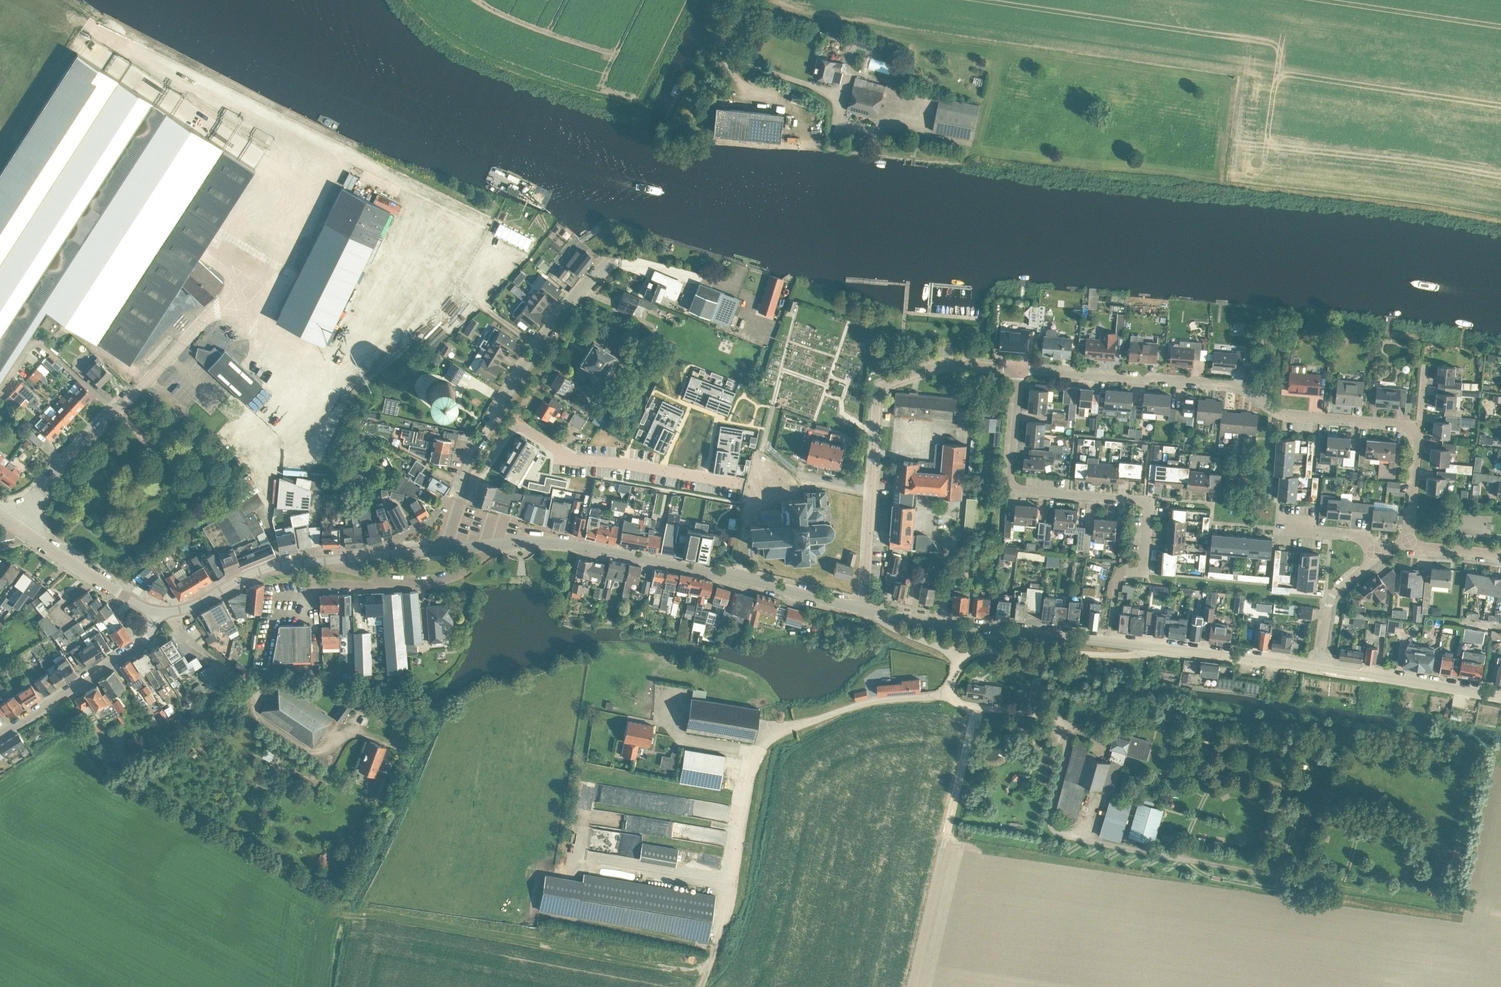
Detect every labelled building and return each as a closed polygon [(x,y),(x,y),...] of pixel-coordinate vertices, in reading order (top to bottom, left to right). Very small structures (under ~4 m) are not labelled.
[(870,39),(855,34),(852,43),(867,48),(870,39)] [(246,164),(77,55),(0,173),(0,379),(46,308),(129,362),(181,281),(203,302),(222,282),(199,260),(186,273),(254,169),(246,164)] [(838,83),(841,71),(843,64),(818,57),(816,64),(817,65),(813,77),(838,83)] [(877,118),(886,86),(867,81),(867,80),(856,77),(848,110),(877,118)] [(978,77),(978,84),(990,85),(990,77),(978,77)] [(973,139),(980,106),(940,98),(933,131),(973,139)] [(779,101),(769,100),(768,110),(778,110),(779,101)] [(723,108),(724,104),(717,103),(717,107),(716,107),(713,135),(779,142),(782,114),(723,108)] [(276,320),(323,343),(389,210),(342,187),(276,320)] [(594,259),(586,252),(584,256),(576,250),(566,264),(569,267),(566,270),(561,266),(555,274),(572,287),(594,259)] [(541,257),(536,264),(545,272),(549,267),(543,262),(545,260),(541,257)] [(524,268),(516,280),(523,285),(531,273),(524,268)] [(769,274),(758,311),(772,316),(784,279),(769,274)] [(550,303),(553,300),(560,290),(546,279),(537,291),(534,289),(529,296),(544,307),(548,301),(550,303)] [(644,289),(643,291),(644,293),(643,295),(659,302),(662,294),(670,297),(674,288),(672,288),(666,285),(650,279),(646,288),(644,289)] [(566,294),(569,290),(557,281),(554,285),(566,294)] [(729,326),(737,306),(740,299),(700,283),(689,310),(729,326)] [(516,285),(513,289),(523,297),(526,293),(516,285)] [(632,315),(633,313),(640,316),(644,306),(655,311),(658,304),(624,291),(619,303),(623,304),(620,310),(617,308),(617,309),(632,315)] [(523,299),(513,312),(517,316),(531,327),(539,318),(537,316),(539,313),(544,307),(529,296),(525,301),(523,299)] [(793,311),(797,301),(790,299),(787,309),(793,311)] [(1073,309),(1072,333),(1080,333),(1081,310),(1073,309)] [(60,324),(46,315),(40,324),(54,333),(60,324)] [(483,338),(479,346),(485,350),(501,359),(505,353),(507,349),(509,351),(515,340),(500,331),(494,327),(486,340),(483,338)] [(1046,330),(1046,337),(1045,343),(1044,343),(1043,349),(1044,349),(1044,354),(1071,357),(1072,340),(1058,338),(1058,332),(1056,329),(1048,329),(1046,330)] [(1116,335),(1116,337),(1124,337),(1124,330),(1117,329),(1116,335)] [(1022,332),(1013,332),(1003,331),(1002,349),(1028,351),(1030,331),(1022,330),(1022,332)] [(72,334),(68,341),(84,356),(89,350),(72,334)] [(1088,340),(1087,347),(1087,355),(1107,357),(1107,359),(1114,359),(1116,337),(1116,335),(1103,334),(1102,341),(1088,340)] [(1159,344),(1143,343),(1144,335),(1133,334),(1131,361),(1157,363),(1159,344)] [(1172,354),(1172,364),(1193,366),(1193,358),(1200,359),(1201,349),(1202,342),(1192,342),(1192,341),(1191,348),(1180,347),(1180,344),(1179,342),(1175,342),(1174,343),(1174,346),(1173,346),(1172,354)] [(594,342),(580,363),(589,369),(602,377),(602,376),(607,379),(609,378),(620,361),(620,358),(615,355),(602,347),(594,342)] [(441,352),(447,356),(453,347),(446,343),(441,352)] [(262,384),(225,349),(221,353),(214,346),(211,350),(198,347),(195,356),(245,402),(262,384)] [(480,355),(472,368),(476,371),(475,371),(491,380),(497,370),(495,369),(497,365),(501,359),(485,350),(481,356),(480,355)] [(1243,364),(1244,355),(1244,352),(1238,352),(1237,355),(1215,353),(1215,354),(1208,353),(1208,360),(1214,360),(1214,368),(1236,370),(1236,364),(1243,364)] [(62,365),(56,359),(49,353),(42,361),(55,373),(62,365)] [(97,357),(84,371),(90,377),(100,386),(111,374),(102,365),(104,363),(97,357)] [(457,383),(465,369),(452,362),(444,376),(457,383)] [(41,363),(36,368),(42,374),(45,376),(49,371),(41,363)] [(1445,387),(1462,389),(1475,390),(1476,383),(1455,381),(1457,367),(1438,365),(1436,380),(1446,381),(1445,387)] [(39,378),(42,374),(36,368),(32,372),(39,378)] [(36,382),(39,378),(32,372),(26,380),(34,387),(37,383),(36,382)] [(577,383),(567,377),(559,372),(550,386),(568,397),(577,383)] [(1291,373),(1291,379),(1290,389),(1304,390),(1304,392),(1319,393),(1320,376),(1291,373)] [(691,375),(683,396),(694,401),(702,379),(691,375)] [(702,379),(694,401),(705,405),(713,384),(702,379)] [(73,393),(84,403),(92,394),(77,380),(75,383),(79,387),(73,393)] [(441,409),(444,409),(446,409),(448,407),(450,406),(452,404),(454,402),(455,400),(455,397),(456,395),(455,392),(455,390),(454,387),(452,385),(450,384),(448,382),(446,381),(444,380),(441,380),(438,380),(436,381),(435,381),(434,382),(432,384),(430,385),(428,387),(427,390),(427,392),(426,395),(427,397),(427,400),(428,402),(430,404),(432,406),(434,407),(436,409),(438,409),(441,409)] [(1339,381),(1338,390),(1337,400),(1352,401),(1351,404),(1362,405),(1363,383),(1339,381)] [(15,389),(19,392),(24,386),(21,382),(15,389)] [(588,394),(591,388),(584,384),(581,389),(588,394)] [(713,384),(705,405),(716,409),(724,388),(713,384)] [(1462,389),(1445,387),(1438,386),(1436,408),(1455,410),(1457,396),(1462,396),(1462,389)] [(1079,387),(1072,387),(1070,403),(1077,404),(1079,387)] [(724,388),(716,409),(727,413),(735,392),(724,388)] [(1030,400),(1048,402),(1049,390),(1031,388),(1030,400)] [(1100,402),(1100,394),(1094,394),(1094,389),(1082,388),(1080,415),(1085,415),(1085,407),(1093,407),(1092,413),(1099,413),(1100,402)] [(1400,390),(1378,388),(1376,388),(1374,405),(1389,406),(1389,404),(1406,406),(1408,389),(1400,388),(1400,390)] [(19,392),(15,389),(6,399),(16,408),(18,406),(22,409),(28,401),(19,392)] [(62,396),(60,398),(75,412),(84,403),(73,393),(69,389),(62,396)] [(1120,409),(1121,391),(1107,390),(1107,391),(1101,391),(1100,394),(1100,402),(1099,413),(1100,413),(1099,415),(1106,415),(1106,408),(1120,409)] [(933,420),(934,409),(934,408),(959,410),(960,397),(918,393),(918,392),(920,392),(909,391),(911,392),(911,393),(897,391),(895,414),(902,415),(902,417),(933,420)] [(1138,418),(1139,406),(1132,405),(1133,392),(1121,391),(1120,409),(1132,410),(1131,417),(1138,418)] [(1157,413),(1159,394),(1145,393),(1144,406),(1139,406),(1138,418),(1143,418),(1144,412),(1157,413)] [(1176,422),(1177,409),(1170,408),(1171,395),(1159,394),(1157,413),(1170,414),(1170,421),(1176,422)] [(1177,409),(1176,421),(1183,421),(1187,421),(1187,415),(1195,416),(1196,407),(1196,397),(1184,396),(1183,409),(1177,409)] [(60,398),(52,407),(53,408),(56,411),(67,421),(75,412),(60,398)] [(562,404),(560,403),(552,398),(548,403),(542,399),(534,413),(547,420),(552,413),(555,415),(562,404)] [(1209,425),(1211,399),(1206,398),(1206,400),(1199,399),(1197,419),(1206,420),(1205,424),(1209,425)] [(1222,421),(1223,401),(1216,401),(1216,399),(1211,399),(1209,425),(1215,425),(1215,421),(1222,421)] [(663,400),(657,410),(678,420),(683,409),(663,400)] [(1047,412),(1048,402),(1030,400),(1029,411),(1047,412)] [(1233,432),(1234,412),(1227,412),(1227,410),(1223,410),(1224,401),(1223,401),(1222,421),(1220,435),(1226,436),(1226,431),(1233,432)] [(1,412),(10,420),(15,414),(6,406),(1,412)] [(44,412),(42,414),(44,416),(59,430),(67,421),(56,411),(53,408),(50,412),(52,414),(50,416),(48,414),(47,415),(44,412)] [(657,410),(652,421),(673,430),(678,420),(657,410)] [(364,413),(364,416),(366,419),(368,420),(368,416),(372,417),(375,414),(376,413),(369,412),(367,411),(364,413)] [(1244,437),(1246,412),(1242,411),(1241,413),(1234,412),(1233,432),(1240,433),(1239,437),(1244,437)] [(600,428),(591,422),(574,412),(568,421),(579,428),(581,429),(594,437),(600,428)] [(1246,412),(1244,437),(1249,438),(1249,433),(1257,434),(1259,415),(1251,414),(1252,412),(1246,412)] [(41,417),(35,424),(36,425),(43,432),(51,439),(59,430),(44,416),(42,414),(41,413),(39,415),(41,417)] [(591,422),(600,428),(606,418),(597,413),(591,422)] [(1462,417),(1456,416),(1446,415),(1446,422),(1435,421),(1433,436),(1450,437),(1451,429),(1458,430),(1459,423),(1461,424),(1462,417)] [(983,417),(982,428),(999,430),(1000,419),(983,417)] [(1066,420),(1066,419),(1053,418),(1052,423),(1029,421),(1028,432),(1045,434),(1046,429),(1052,430),(1052,428),(1056,429),(1056,424),(1075,426),(1075,420),(1066,420)] [(652,421),(647,431),(668,441),(673,430),(652,421)] [(720,425),(718,437),(741,440),(743,429),(720,425)] [(410,438),(412,430),(402,428),(400,436),(404,437),(410,438)] [(413,445),(449,452),(451,440),(434,437),(433,442),(417,439),(418,431),(412,430),(410,438),(404,437),(403,443),(413,445)] [(647,431),(642,442),(663,452),(668,441),(647,431)] [(43,442),(31,432),(27,437),(39,447),(43,442)] [(807,462),(824,465),(840,469),(845,446),(843,445),(846,435),(832,432),(830,442),(813,438),(807,462)] [(1045,439),(1045,434),(1028,432),(1027,444),(1050,446),(1050,451),(1055,451),(1063,452),(1064,445),(1051,444),(1051,440),(1045,439)] [(1480,433),(1479,442),(1493,444),(1494,438),(1486,437),(1487,434),(1480,433)] [(1339,454),(1340,436),(1329,435),(1327,449),(1322,449),(1322,446),(1320,461),(1337,463),(1338,454),(1339,454)] [(1340,436),(1339,454),(1345,455),(1344,464),(1354,465),(1356,449),(1355,449),(1355,452),(1350,451),(1351,437),(1340,436)] [(718,437),(716,448),(739,452),(741,440),(718,437)] [(522,438),(501,472),(517,480),(532,455),(537,457),(540,452),(534,449),(536,446),(522,438)] [(1277,450),(1294,451),(1295,439),(1278,438),(1277,450)] [(1380,457),(1382,440),(1367,439),(1367,446),(1360,445),(1358,464),(1370,465),(1371,457),(1380,457)] [(1382,440),(1380,457),(1390,458),(1389,467),(1400,468),(1402,449),(1395,449),(1396,441),(1382,440)] [(895,488),(917,490),(941,493),(940,497),(962,499),(967,445),(944,443),(944,444),(936,443),(934,462),(918,460),(917,462),(904,461),(904,465),(897,464),(895,488)] [(1457,445),(1452,444),(1442,443),(1441,450),(1432,448),(1430,463),(1449,465),(1450,452),(1456,453),(1457,445)] [(1151,453),(1159,454),(1160,445),(1151,444),(1151,453)] [(413,445),(412,450),(417,451),(417,452),(430,455),(429,460),(437,462),(447,464),(449,452),(413,445)] [(22,446),(15,454),(24,462),(31,454),(22,446)] [(716,448),(714,460),(737,463),(739,452),(716,448)] [(1055,451),(1050,451),(1032,449),(1031,459),(1025,458),(1024,470),(1044,472),(1045,463),(1051,463),(1054,461),(1055,451)] [(1293,463),(1294,451),(1277,450),(1276,462),(1293,463)] [(1476,456),(1474,470),(1480,471),(1482,457),(1476,456)] [(432,472),(429,476),(422,471),(426,465),(416,459),(408,472),(416,476),(413,480),(423,486),(426,483),(433,487),(444,494),(450,484),(432,472)] [(714,460),(712,471),(735,475),(737,463),(714,460)] [(1087,479),(1088,462),(1077,461),(1075,481),(1081,482),(1081,479),(1087,479)] [(1130,479),(1132,462),(1121,461),(1120,465),(1119,485),(1119,481),(1124,482),(1124,478),(1130,479)] [(1097,483),(1099,463),(1088,462),(1087,479),(1093,480),(1093,483),(1097,483)] [(1132,462),(1130,479),(1136,480),(1136,482),(1141,483),(1143,463),(1132,462)] [(1292,475),(1293,463),(1276,462),(1275,474),(1298,476),(1292,475)] [(1108,481),(1110,464),(1099,463),(1097,483),(1102,483),(1102,481),(1108,481)] [(1149,463),(1148,477),(1156,478),(1155,484),(1161,485),(1161,482),(1167,482),(1168,465),(1149,463)] [(1119,485),(1120,465),(1110,464),(1108,481),(1114,482),(1114,484),(1119,485)] [(1177,486),(1179,466),(1168,465),(1167,482),(1173,483),(1173,486),(1177,486)] [(1472,475),(1473,466),(1464,465),(1464,474),(1472,475)] [(0,475),(0,477),(11,485),(21,471),(15,466),(12,470),(6,466),(0,475)] [(1188,488),(1190,467),(1179,466),(1177,486),(1182,487),(1182,483),(1188,484),(1188,488)] [(1198,492),(1200,472),(1190,471),(1190,467),(1188,488),(1194,489),(1194,492),(1198,492)] [(1429,476),(1427,491),(1437,492),(1446,493),(1447,478),(1450,478),(1457,479),(1458,473),(1448,472),(1438,471),(1437,477),(1429,476)] [(1489,474),(1473,471),(1472,482),(1477,483),(1482,480),(1499,483),(1497,497),(1500,497),(1500,476),(1489,474)] [(1209,490),(1211,472),(1200,472),(1198,492),(1203,492),(1203,489),(1209,490)] [(1211,472),(1209,490),(1216,490),(1215,494),(1220,494),(1222,473),(1211,472)] [(1297,488),(1298,476),(1275,474),(1281,475),(1280,486),(1297,488)] [(274,506),(273,514),(280,514),(283,514),(283,507),(298,508),(309,508),(311,489),(309,488),(311,479),(297,476),(296,483),(279,477),(276,506),(274,506)] [(545,476),(544,484),(529,481),(527,487),(549,491),(551,484),(566,487),(567,481),(545,476)] [(408,494),(414,496),(420,487),(410,480),(402,492),(408,494)] [(472,502),(489,507),(495,485),(479,480),(472,502)] [(1401,482),(1391,482),(1388,481),(1387,489),(1392,490),(1392,494),(1405,495),(1405,491),(1400,491),(1401,482)] [(629,493),(631,485),(620,483),(618,491),(629,493)] [(551,497),(524,493),(523,493),(495,485),(489,507),(522,518),(546,525),(551,508),(549,508),(551,497)] [(1296,500),(1297,488),(1280,486),(1279,499),(1296,500)] [(913,535),(917,490),(895,488),(890,546),(911,548),(911,549),(929,551),(934,541),(932,539),(930,537),(927,536),(924,535),(920,535),(917,535),(913,535)] [(816,492),(804,493),(804,498),(804,499),(789,500),(789,501),(781,501),(782,509),(761,510),(762,516),(759,516),(755,520),(755,524),(750,524),(750,533),(751,543),(753,543),(753,544),(753,546),(755,547),(756,547),(760,550),(764,550),(764,555),(784,554),(785,562),(792,561),(792,563),(808,562),(808,560),(815,560),(815,552),(820,552),(823,547),(823,542),(825,542),(825,538),(827,538),(828,537),(830,536),(831,535),(832,534),(832,532),(833,531),(833,529),(833,528),(832,526),(832,525),(831,523),(830,522),(829,522),(830,522),(829,504),(826,504),(825,491),(821,491),(821,489),(816,490),(816,492)] [(241,568),(259,560),(275,554),(269,539),(258,543),(256,539),(255,539),(254,537),(264,531),(251,509),(263,502),(257,492),(238,503),(236,501),(205,519),(208,524),(202,527),(203,530),(200,532),(203,538),(207,536),(217,552),(230,544),(233,549),(241,568)] [(419,497),(414,496),(408,494),(405,495),(420,519),(429,514),(422,502),(420,504),(417,499),(419,497)] [(1340,517),(1341,500),(1329,498),(1329,496),(1321,495),(1320,508),(1328,509),(1327,516),(1340,517)] [(980,519),(981,497),(971,496),(970,519),(980,519)] [(613,499),(611,509),(610,514),(618,516),(619,510),(624,511),(626,502),(613,499)] [(1360,516),(1361,503),(1353,503),(1354,501),(1341,500),(1340,517),(1352,518),(1352,515),(1360,516)] [(553,501),(548,525),(564,530),(569,508),(570,508),(571,502),(564,501),(563,503),(553,501)] [(392,534),(388,520),(382,502),(376,504),(377,508),(376,508),(378,515),(379,514),(381,521),(378,521),(382,532),(384,538),(392,535),(392,534)] [(360,522),(358,508),(353,504),(355,515),(352,515),(354,529),(343,530),(345,547),(363,545),(362,535),(360,522)] [(388,509),(385,510),(388,520),(392,534),(409,526),(404,517),(398,504),(391,508),(388,509)] [(1026,523),(1028,505),(1016,504),(1015,522),(1026,523)] [(1385,528),(1386,509),(1375,508),(1375,505),(1366,504),(1365,516),(1373,517),(1372,527),(1385,528)] [(1028,505),(1026,523),(1037,524),(1039,506),(1028,505)] [(358,508),(360,522),(371,520),(368,506),(358,508)] [(1169,519),(1186,520),(1187,509),(1168,507),(1167,515),(1170,515),(1169,519)] [(594,539),(600,517),(599,516),(600,510),(592,508),(584,536),(594,539)] [(1054,531),(1059,531),(1065,532),(1066,526),(1067,509),(1056,508),(1055,525),(1054,531)] [(1084,550),(1085,533),(1086,527),(1077,526),(1078,510),(1067,509),(1066,526),(1065,532),(1079,533),(1077,549),(1084,550)] [(1386,509),(1385,528),(1397,529),(1398,510),(1386,509)] [(680,518),(681,515),(669,512),(667,522),(666,522),(660,552),(683,556),(685,543),(676,541),(677,535),(679,525),(680,518)] [(582,535),(586,518),(575,515),(571,532),(582,535)] [(604,541),(609,519),(600,517),(594,539),(604,541)] [(645,549),(650,519),(646,518),(645,525),(643,524),(643,528),(640,527),(641,523),(624,520),(619,545),(645,549)] [(1105,539),(1106,519),(1095,518),(1094,538),(1095,538),(1095,542),(1104,543),(1104,539),(1105,539)] [(609,519),(604,541),(614,544),(616,534),(618,526),(608,524),(609,519)] [(650,519),(645,549),(657,552),(660,536),(654,534),(656,520),(650,519)] [(1105,539),(1104,543),(1116,544),(1115,552),(1124,553),(1125,536),(1116,536),(1118,520),(1106,519),(1105,539)] [(1185,531),(1186,520),(1169,519),(1169,522),(1167,522),(1166,529),(1185,531)] [(380,533),(382,532),(378,521),(367,524),(369,532),(366,533),(368,545),(382,541),(380,533)] [(695,559),(702,522),(695,521),(694,531),(687,530),(686,537),(677,535),(676,541),(685,543),(683,556),(695,559)] [(286,533),(276,535),(277,543),(279,552),(297,549),(312,547),(311,542),(319,542),(318,526),(308,526),(308,522),(298,524),(292,525),(284,527),(286,533)] [(708,523),(702,522),(695,559),(708,561),(711,542),(718,544),(720,543),(721,536),(720,535),(713,534),(707,532),(708,523)] [(339,528),(331,528),(322,528),(322,536),(322,546),(340,545),(339,528)] [(1184,542),(1185,531),(1166,529),(1165,536),(1168,537),(1167,540),(1184,542)] [(1223,553),(1225,535),(1213,534),(1211,552),(1223,553)] [(1235,554),(1237,536),(1225,535),(1223,553),(1235,554)] [(1235,554),(1247,555),(1249,537),(1237,536),(1235,554)] [(1259,556),(1261,538),(1249,537),(1247,555),(1259,556)] [(1261,538),(1259,556),(1271,557),(1273,539),(1261,538)] [(1183,553),(1184,542),(1167,540),(1167,544),(1164,543),(1164,550),(1158,550),(1183,553)] [(1017,557),(1018,549),(1016,549),(1016,547),(1005,546),(1003,559),(1015,560),(1015,557),(1017,557)] [(227,574),(241,568),(233,549),(219,555),(227,574)] [(1034,552),(1032,552),(1031,552),(1031,551),(1018,549),(1017,557),(1046,561),(1047,555),(1033,553),(1034,552)] [(1183,553),(1158,550),(1157,557),(1160,557),(1160,561),(1176,563),(1177,552),(1183,553)] [(194,590),(179,565),(171,551),(152,563),(158,574),(162,572),(178,599),(194,590)] [(837,561),(833,575),(850,579),(857,553),(850,551),(846,564),(837,561)] [(225,573),(220,564),(213,552),(206,556),(207,556),(202,559),(214,579),(225,573)] [(1300,564),(1317,566),(1318,553),(1301,552),(1300,564)] [(1060,554),(1048,553),(1046,563),(1058,565),(1060,554)] [(197,554),(191,557),(192,560),(197,569),(194,570),(203,585),(212,580),(207,571),(197,554)] [(892,555),(889,571),(898,572),(901,557),(892,555)] [(579,558),(577,567),(575,574),(600,580),(604,563),(579,558)] [(607,570),(606,576),(615,578),(622,580),(622,577),(623,573),(625,563),(609,560),(607,570)] [(203,585),(194,570),(192,572),(185,561),(179,565),(194,590),(203,585)] [(1175,574),(1176,563),(1160,561),(1159,565),(1157,564),(1156,572),(1175,574)] [(11,581),(20,568),(12,562),(0,579),(0,590),(8,579),(11,581)] [(641,566),(629,564),(622,595),(629,596),(632,581),(637,583),(641,566)] [(1316,577),(1317,566),(1300,564),(1299,576),(1316,577)] [(1209,565),(1208,577),(1221,578),(1222,572),(1216,572),(1216,566),(1209,565)] [(1449,585),(1450,580),(1451,570),(1433,568),(1432,576),(1425,575),(1422,606),(1430,607),(1432,583),(1449,585)] [(662,594),(667,571),(655,569),(652,585),(657,587),(656,592),(662,594)] [(1378,574),(1361,587),(1367,595),(1370,598),(1372,597),(1376,602),(1386,594),(1382,588),(1386,585),(1393,595),(1394,584),(1396,573),(1393,569),(1386,574),(1381,578),(1378,574)] [(919,572),(913,571),(912,577),(918,578),(917,582),(923,584),(926,571),(919,570),(919,572)] [(1402,570),(1401,584),(1408,585),(1407,594),(1422,596),(1423,582),(1415,581),(1416,571),(1402,570)] [(14,602),(32,577),(24,571),(15,583),(18,586),(9,599),(14,602)] [(666,609),(668,600),(669,591),(674,592),(678,573),(667,571),(662,594),(659,608),(666,609)] [(909,583),(911,574),(903,572),(902,582),(896,580),(893,595),(905,597),(908,583),(909,583)] [(1476,590),(1479,574),(1468,573),(1467,583),(1466,589),(1476,590)] [(688,591),(691,576),(680,574),(677,589),(688,591)] [(1487,592),(1489,576),(1479,574),(1476,590),(1487,592)] [(688,591),(686,600),(689,601),(691,592),(697,594),(700,578),(691,576),(688,591)] [(1315,590),(1316,577),(1299,576),(1298,588),(1315,590)] [(1498,577),(1490,576),(1489,576),(1487,592),(1498,594),(1500,578),(1498,577)] [(32,596),(41,583),(32,577),(14,602),(13,605),(18,609),(29,594),(32,596)] [(153,582),(148,591),(161,597),(162,596),(167,589),(167,588),(168,586),(159,577),(153,582)] [(697,602),(694,619),(706,621),(708,611),(702,609),(703,603),(705,595),(709,595),(710,590),(712,582),(712,580),(702,578),(700,588),(697,602)] [(648,592),(650,581),(643,579),(641,591),(648,592)] [(581,593),(582,584),(574,582),(572,591),(581,593)] [(242,592),(228,599),(230,603),(229,603),(230,604),(236,616),(247,617),(247,611),(251,611),(250,616),(260,617),(261,612),(264,583),(262,583),(249,587),(249,593),(242,592)] [(1134,585),(1123,584),(1122,591),(1128,592),(1127,598),(1133,599),(1134,585)] [(936,588),(923,585),(920,600),(932,603),(936,588)] [(714,600),(712,605),(717,606),(724,608),(725,603),(726,600),(729,590),(717,586),(714,596),(713,600),(714,600)] [(1153,586),(1153,592),(1157,593),(1170,594),(1170,588),(1158,586),(1153,586)] [(47,613),(49,612),(64,599),(58,592),(57,593),(49,587),(48,588),(32,601),(35,606),(33,607),(42,617),(47,613)] [(602,596),(604,587),(603,587),(603,588),(595,587),(593,597),(601,598),(601,596),(602,596)] [(1040,612),(1041,602),(1042,589),(1028,587),(1027,593),(1022,593),(1021,601),(1016,601),(1014,617),(1025,618),(1025,610),(1040,612)] [(955,589),(952,611),(968,613),(971,591),(955,589)] [(94,599),(98,596),(97,596),(94,599),(88,590),(80,596),(73,600),(76,605),(72,608),(75,612),(79,610),(94,599)] [(418,591),(402,592),(406,643),(414,642),(421,642),(420,616),(418,591)] [(734,591),(732,601),(730,608),(725,607),(720,625),(727,627),(730,618),(743,622),(745,616),(749,618),(755,598),(734,591)] [(1214,606),(1215,607),(1217,592),(1208,591),(1207,596),(1206,605),(1214,606)] [(402,592),(382,593),(384,616),(385,635),(387,663),(387,673),(408,672),(407,662),(406,655),(406,643),(402,592)] [(382,593),(359,595),(360,605),(360,607),(361,607),(361,611),(363,612),(366,612),(367,614),(381,613),(381,616),(384,616),(382,593)] [(338,594),(319,595),(319,611),(320,611),(320,614),(321,616),(330,616),(331,626),(324,626),(322,626),(323,628),(323,640),(323,641),(339,641),(339,633),(338,594)] [(338,594),(339,633),(346,632),(345,613),(350,612),(350,594),(338,594)] [(751,616),(749,623),(756,625),(758,618),(758,617),(761,618),(763,622),(765,620),(767,622),(771,623),(777,619),(775,616),(774,616),(776,609),(778,600),(757,594),(755,604),(751,616)] [(103,605),(107,602),(103,604),(98,596),(94,599),(79,610),(81,614),(86,611),(89,615),(103,605)] [(974,597),(973,604),(972,614),(989,616),(991,599),(974,597)] [(1232,597),(1231,605),(1240,606),(1241,598),(1232,597)] [(999,599),(998,605),(997,615),(1010,617),(1012,601),(999,599)] [(1070,599),(1068,613),(1067,623),(1079,624),(1081,601),(1070,599)] [(1044,600),(1042,620),(1054,622),(1056,602),(1056,601),(1044,600)] [(35,606),(32,601),(26,606),(28,609),(31,606),(33,608),(33,607),(35,606)] [(223,601),(210,608),(217,624),(218,625),(229,634),(238,629),(234,621),(232,618),(227,609),(223,601)] [(102,618),(114,611),(113,610),(113,611),(107,602),(103,605),(89,615),(88,616),(90,620),(96,617),(99,621),(102,618)] [(1056,602),(1054,622),(1066,623),(1068,603),(1056,602)] [(1101,603),(1091,602),(1088,627),(1098,628),(1101,603)] [(1274,602),(1273,612),(1294,615),(1296,605),(1274,602)] [(1256,603),(1256,610),(1270,612),(1271,605),(1256,603)] [(451,604),(427,606),(429,626),(430,642),(442,641),(441,625),(452,624),(451,604)] [(693,619),(695,605),(687,604),(685,617),(693,619)] [(1131,605),(1124,604),(1123,613),(1120,613),(1118,630),(1129,632),(1130,622),(1131,605)] [(1214,606),(1206,605),(1204,619),(1212,621),(1214,606)] [(1420,613),(1421,605),(1414,605),(1413,620),(1422,621),(1422,613),(1420,613)] [(1133,606),(1131,622),(1130,632),(1143,633),(1145,616),(1139,615),(1140,607),(1133,606)] [(1312,607),(1303,606),(1300,606),(1299,618),(1311,620),(1312,607)] [(789,607),(786,617),(785,621),(800,625),(803,611),(789,607)] [(219,626),(217,624),(210,608),(200,613),(200,614),(197,616),(209,635),(214,633),(213,629),(219,626)] [(1147,610),(1147,613),(1146,623),(1154,624),(1153,635),(1164,636),(1167,615),(1154,614),(1154,611),(1147,610)] [(114,611),(102,618),(107,626),(109,624),(113,630),(110,632),(115,640),(116,639),(121,645),(132,638),(114,611)] [(708,611),(706,621),(714,622),(716,612),(708,611)] [(42,626),(51,619),(47,613),(42,617),(38,620),(42,626)] [(1190,639),(1201,640),(1204,616),(1193,615),(1190,639)] [(99,621),(96,622),(101,630),(107,626),(102,618),(99,621)] [(1165,626),(1164,636),(1169,636),(1186,638),(1187,628),(1187,625),(1188,619),(1180,618),(1180,620),(1166,618),(1165,626)] [(46,631),(55,624),(51,619),(42,626),(46,631)] [(73,624),(80,633),(85,630),(78,621),(73,624)] [(1272,624),(1261,622),(1258,647),(1268,649),(1272,624)] [(1212,623),(1211,631),(1210,641),(1230,644),(1231,633),(1226,632),(1226,625),(1212,623)] [(1374,634),(1385,635),(1386,625),(1375,623),(1374,634)] [(58,628),(55,624),(46,631),(49,635),(51,633),(58,628)] [(76,637),(80,633),(73,624),(69,627),(76,637)] [(312,651),(311,634),(311,624),(279,625),(273,661),(284,661),(312,660),(312,664),(314,664),(314,651),(312,651)] [(55,638),(64,631),(61,626),(58,628),(51,633),(55,638)] [(71,640),(76,637),(69,627),(64,631),(71,640)] [(197,631),(200,637),(206,634),(203,628),(197,631)] [(1476,642),(1479,629),(1478,629),(1477,633),(1464,631),(1462,640),(1476,642)] [(1479,629),(1476,642),(1482,643),(1483,640),(1489,640),(1490,631),(1479,629)] [(88,645),(97,660),(107,654),(103,649),(109,646),(99,631),(90,637),(93,642),(88,645)] [(214,633),(209,635),(206,638),(208,643),(217,638),(214,633)] [(355,674),(371,673),(370,633),(354,633),(355,674)] [(1284,633),(1283,633),(1281,633),(1280,641),(1273,640),(1272,649),(1290,652),(1293,636),(1283,635),(1284,633)] [(158,646),(177,676),(194,665),(196,669),(203,665),(196,655),(188,661),(172,636),(158,646)] [(414,642),(406,643),(406,655),(418,654),(417,645),(414,646),(414,642)] [(97,660),(88,645),(83,649),(80,644),(70,650),(80,664),(85,661),(88,666),(97,660)] [(1362,662),(1364,646),(1352,644),(1351,651),(1341,649),(1340,659),(1362,662)] [(1418,670),(1421,647),(1407,645),(1404,668),(1418,670)] [(175,677),(177,676),(158,646),(151,651),(158,663),(163,672),(168,668),(175,677)] [(1367,646),(1366,653),(1365,663),(1375,664),(1378,648),(1367,646)] [(1421,647),(1418,670),(1431,672),(1434,649),(1421,647)] [(158,663),(151,651),(149,648),(148,649),(147,649),(145,650),(144,651),(140,654),(160,684),(161,683),(162,685),(166,683),(154,665),(158,663)] [(1470,677),(1475,652),(1463,650),(1459,675),(1470,677)] [(1446,651),(1445,654),(1442,654),(1439,673),(1451,675),(1451,673),(1457,674),(1460,659),(1452,658),(1453,652),(1446,651)] [(1475,652),(1470,677),(1481,679),(1485,654),(1475,652)] [(155,687),(160,684),(140,654),(137,656),(136,656),(133,658),(132,659),(142,674),(145,672),(155,687)] [(55,663),(67,680),(77,673),(66,656),(55,663)] [(144,681),(130,659),(120,666),(133,688),(144,681)] [(1220,663),(1202,661),(1200,674),(1218,677),(1220,663)] [(57,687),(67,680),(55,663),(47,669),(48,671),(47,672),(57,687)] [(217,677),(209,665),(201,671),(208,682),(217,677)] [(125,687),(114,670),(98,679),(109,697),(125,687)] [(44,695),(57,687),(47,672),(35,680),(44,695)] [(1191,682),(1192,674),(1183,673),(1181,680),(1191,682)] [(1223,678),(1222,686),(1238,687),(1239,679),(1223,678)] [(40,698),(35,689),(28,679),(23,682),(27,688),(16,695),(21,702),(23,701),(26,707),(40,698)] [(878,685),(879,695),(921,692),(920,679),(903,680),(903,683),(878,685)] [(1252,683),(1251,690),(1259,691),(1260,684),(1252,683)] [(97,684),(76,699),(81,707),(91,701),(99,714),(100,715),(109,712),(112,716),(113,718),(120,714),(118,712),(119,712),(118,711),(112,701),(111,699),(110,699),(105,691),(103,693),(97,684)] [(281,684),(261,712),(312,747),(332,719),(281,684)] [(962,699),(988,703),(989,696),(996,698),(998,686),(986,684),(986,686),(969,684),(968,694),(963,694),(962,699)] [(156,699),(151,692),(146,685),(140,689),(149,703),(156,699)] [(1037,686),(1036,691),(1030,690),(1028,701),(1043,703),(1046,688),(1037,686)] [(3,691),(6,696),(13,692),(10,687),(3,691)] [(199,690),(188,696),(193,704),(204,698),(199,690)] [(867,690),(855,693),(856,700),(869,697),(867,690)] [(349,695),(339,708),(334,716),(341,722),(357,700),(349,695)] [(2,715),(7,712),(10,717),(23,709),(14,696),(0,705),(0,711),(2,715)] [(112,701),(118,711),(124,707),(118,697),(112,701)] [(686,729),(754,741),(759,709),(692,698),(686,729)] [(74,706),(70,699),(60,705),(64,712),(74,706)] [(158,730),(167,727),(163,715),(153,719),(158,730)] [(84,717),(78,719),(82,730),(87,728),(84,717)] [(653,726),(628,720),(624,741),(625,741),(622,755),(635,757),(638,743),(649,745),(653,726)] [(1190,732),(1198,734),(1200,727),(1192,725),(1190,732)] [(1216,740),(1217,727),(1205,726),(1203,739),(1216,740)] [(1236,743),(1237,733),(1226,731),(1225,742),(1236,743)] [(0,744),(0,758),(6,754),(9,759),(22,751),(18,746),(24,742),(23,741),(18,733),(18,732),(0,744)] [(1131,738),(1125,736),(1115,733),(1111,749),(1113,749),(1110,762),(1088,756),(1090,750),(1089,750),(1091,743),(1076,738),(1056,813),(1077,819),(1086,785),(1115,793),(1126,754),(1138,757),(1141,748),(1129,745),(1131,738)] [(386,747),(370,741),(359,769),(385,779),(387,773),(378,769),(386,747)] [(679,781),(720,788),(725,755),(685,748),(679,781)] [(261,765),(269,768),(275,755),(266,752),(261,765)] [(677,753),(671,752),(670,757),(662,755),(659,766),(674,769),(677,753)] [(1176,789),(1182,770),(1175,768),(1170,787),(1176,789)] [(1019,790),(1027,792),(1030,781),(1022,779),(1019,790)] [(1112,797),(1100,836),(1120,842),(1132,803),(1112,797)] [(1139,804),(1129,837),(1153,844),(1163,811),(1139,804)] [(678,849),(642,843),(639,860),(675,866),(678,849)] [(1113,855),(1110,857),(1112,861),(1123,856),(1118,845),(1110,849),(1113,855)] [(1091,860),(1099,853),(1095,849),(1088,855),(1091,860)] [(1407,860),(1409,851),(1402,849),(1400,858),(1407,860)] [(1129,856),(1135,864),(1144,859),(1138,850),(1129,856)] [(545,874),(539,910),(577,917),(680,934),(679,937),(708,942),(715,895),(584,873),(583,880),(545,874)]
